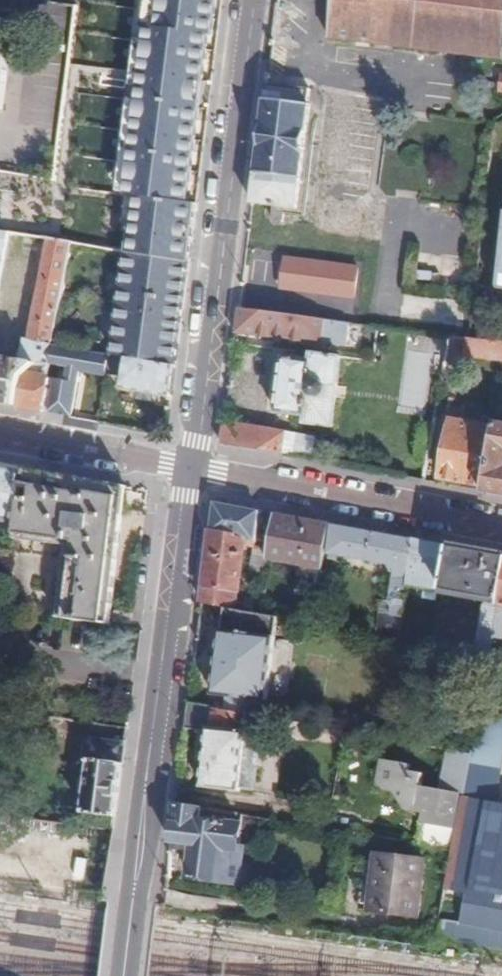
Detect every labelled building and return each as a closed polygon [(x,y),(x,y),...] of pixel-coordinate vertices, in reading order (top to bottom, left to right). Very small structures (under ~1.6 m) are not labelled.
[(76,10),(51,182),(0,172),(0,234),(6,235),(45,241),(69,244),(130,253),(135,226),(192,234),(223,0),(99,0),(97,13),(76,10)] [(329,37),(501,57),(501,0),(334,0),(329,37)] [(1,110),(9,57),(0,55),(0,110),(1,110)] [(266,83),(251,201),(274,205),(284,206),(283,214),(303,216),(314,134),(307,133),(310,104),(308,103),(310,88),(266,83)] [(284,206),(274,205),(273,218),(283,220),(283,214),(284,206)] [(15,404),(22,374),(52,345),(69,244),(45,241),(29,343),(24,342),(17,360),(0,357),(0,402),(15,404)] [(282,259),(281,293),(359,297),(360,263),(282,259)] [(346,345),(349,323),(237,309),(234,332),(320,345),(321,342),(346,345)] [(451,336),(447,353),(445,364),(465,366),(466,355),(501,360),(501,343),(464,338),(451,336)] [(50,358),(52,345),(22,374),(15,404),(49,410),(55,376),(47,375),(50,358)] [(79,350),(52,345),(50,358),(77,363),(77,358),(79,350)] [(110,355),(95,353),(79,350),(77,358),(86,359),(84,370),(107,374),(110,355)] [(407,350),(398,404),(423,408),(432,354),(407,350)] [(342,357),(312,354),(310,361),(306,360),(282,358),(275,412),(302,416),(302,423),(332,427),(342,357)] [(171,398),(175,366),(118,356),(115,373),(122,374),(119,388),(171,398)] [(77,380),(55,376),(49,410),(71,414),(77,380)] [(283,431),(223,420),(220,444),(308,459),(311,440),(283,434),(283,431)] [(441,478),(486,486),(499,423),(493,422),(492,428),(452,421),(441,478)] [(485,491),(501,495),(501,424),(499,423),(486,486),(485,491)] [(0,463),(0,522),(21,526),(30,468),(0,463)] [(126,486),(30,468),(21,526),(18,541),(69,547),(60,619),(113,624),(127,514),(122,513),(126,486)] [(257,546),(259,510),(216,502),(204,602),(226,606),(260,613),(262,601),(248,599),(248,604),(236,602),(238,592),(241,592),(247,545),(257,546)] [(331,523),(276,513),(269,557),(269,559),(323,569),(331,523)] [(408,585),(413,538),(334,523),(328,554),(395,567),(392,604),(396,605),(396,617),(391,619),(389,636),(402,638),(408,585)] [(446,589),(453,545),(413,538),(408,585),(446,592),(446,589)] [(453,545),(446,589),(501,600),(501,554),(453,545)] [(269,559),(269,557),(256,555),(253,579),(265,581),(269,559)] [(479,651),(492,653),(496,636),(501,603),(491,601),(487,602),(479,651)] [(230,695),(228,708),(252,712),(254,712),(256,699),(269,701),(280,616),(260,613),(226,606),(214,693),(230,695)] [(228,708),(192,701),(188,727),(212,730),(206,785),(243,791),(244,786),(249,735),(252,712),(228,708)] [(483,703),(474,751),(473,761),(470,777),(467,791),(457,846),(451,876),(501,885),(501,802),(494,801),(501,761),(501,707),(490,704),(483,703)] [(264,737),(249,735),(244,786),(258,788),(264,737)] [(104,828),(118,830),(128,745),(96,741),(95,747),(88,746),(87,760),(93,761),(88,814),(104,816),(104,828)] [(474,751),(454,747),(452,757),(473,761),(474,751)] [(431,808),(425,841),(457,846),(467,791),(427,784),(430,771),(414,768),(415,762),(388,756),(384,786),(399,790),(412,807),(423,809),(423,806),(431,808)] [(179,803),(174,841),(194,843),(192,852),(198,853),(194,878),(241,885),(246,849),(232,846),(239,813),(179,803)] [(377,879),(373,909),(422,914),(428,857),(380,852),(377,879)] [(449,888),(471,893),(467,921),(501,928),(501,885),(451,876),(449,888)] [(363,907),(373,909),(377,879),(367,878),(363,907)] [(466,923),(469,897),(454,895),(451,921),(466,923)]
